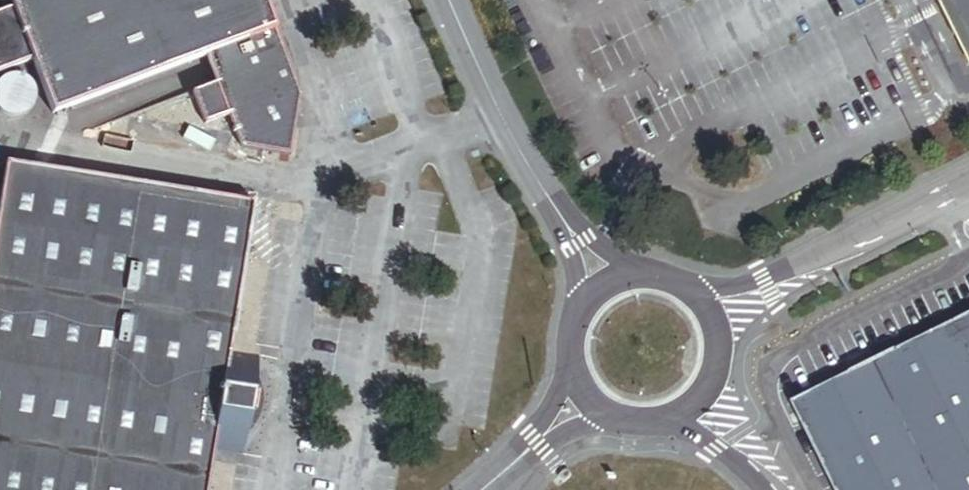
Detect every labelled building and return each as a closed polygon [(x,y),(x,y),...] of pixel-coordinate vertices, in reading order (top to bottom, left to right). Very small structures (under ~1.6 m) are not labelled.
[(12,8),(32,62),(52,115),(208,58),(217,83),(229,117),(242,150),(290,158),(300,98),(264,0),(9,0),(12,8)] [(968,60),(968,0),(939,0),(968,60)] [(12,8),(0,13),(0,74),(32,62),(12,8)] [(34,101),(35,96),(34,91),(33,88),(31,85),(28,82),(26,80),(23,78),(19,77),(16,76),(13,76),(10,76),(7,77),(2,79),(0,81),(0,114),(2,115),(6,117),(11,118),(17,118),(23,116),(27,114),(31,110),(33,106),(34,101)] [(229,117),(217,83),(192,92),(205,126),(229,117)] [(256,380),(260,360),(231,356),(256,204),(7,164),(0,204),(0,489),(209,489),(214,459),(243,463),(246,443),(256,380)] [(793,404),(835,489),(968,489),(968,317),(793,404)] [(260,412),(261,405),(261,399),(261,394),(256,380),(246,443),(250,438),(253,434),(257,426),(258,423),(260,418),(260,412)]
